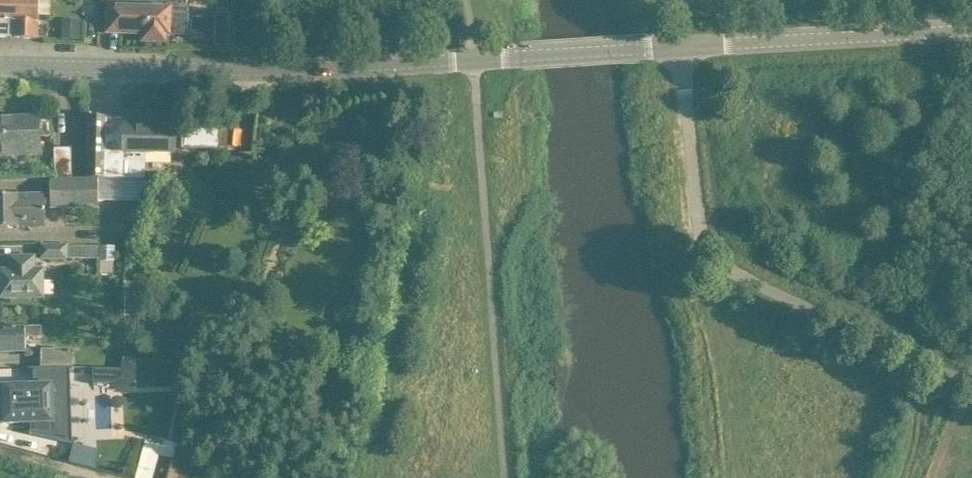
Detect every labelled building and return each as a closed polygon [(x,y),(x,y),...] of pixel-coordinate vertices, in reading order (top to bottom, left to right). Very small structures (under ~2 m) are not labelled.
[(37,39),(39,0),(0,0),(0,38),(37,39)] [(83,15),(83,0),(66,0),(67,16),(83,15)] [(171,7),(107,5),(106,33),(142,35),(142,42),(166,43),(166,36),(170,36),(170,34),(187,35),(188,8),(171,8),(171,7)] [(239,21),(251,21),(251,10),(240,9),(239,21)] [(61,23),(61,38),(80,38),(80,24),(61,23)] [(230,28),(216,27),(215,43),(229,44),(230,28)] [(117,178),(146,177),(146,165),(126,166),(125,155),(154,154),(174,155),(175,119),(88,117),(87,178),(117,178)] [(38,153),(38,139),(50,139),(49,119),(0,120),(0,155),(38,153)] [(182,126),(181,148),(194,148),(194,126),(182,126)] [(55,180),(71,179),(69,149),(53,149),(55,180)] [(0,196),(0,228),(10,228),(37,228),(44,228),(44,206),(50,206),(50,209),(93,208),(98,208),(103,200),(146,202),(150,192),(150,179),(145,179),(117,178),(87,178),(87,179),(71,179),(55,180),(50,180),(50,195),(45,195),(10,196),(0,196)] [(113,274),(114,247),(68,247),(68,244),(41,245),(41,261),(68,260),(68,258),(100,259),(99,274),(113,274)] [(1,297),(44,297),(44,271),(32,272),(31,258),(11,258),(11,271),(1,271),(1,282),(0,282),(0,295),(1,295),(1,297)] [(127,263),(127,336),(147,336),(147,263),(127,263)] [(153,321),(145,345),(166,352),(174,328),(153,321)] [(24,352),(23,338),(41,338),(40,327),(0,329),(0,353),(24,352)] [(41,368),(72,369),(72,351),(41,350),(41,368)] [(33,387),(2,388),(3,423),(30,423),(30,432),(29,434),(75,444),(75,442),(72,442),(68,441),(68,437),(64,437),(64,440),(60,439),(58,388),(71,387),(70,371),(72,370),(72,369),(41,368),(28,368),(28,370),(33,370),(33,387)] [(92,369),(93,385),(121,384),(120,370),(92,369)] [(165,403),(165,392),(145,390),(144,401),(165,403)]
